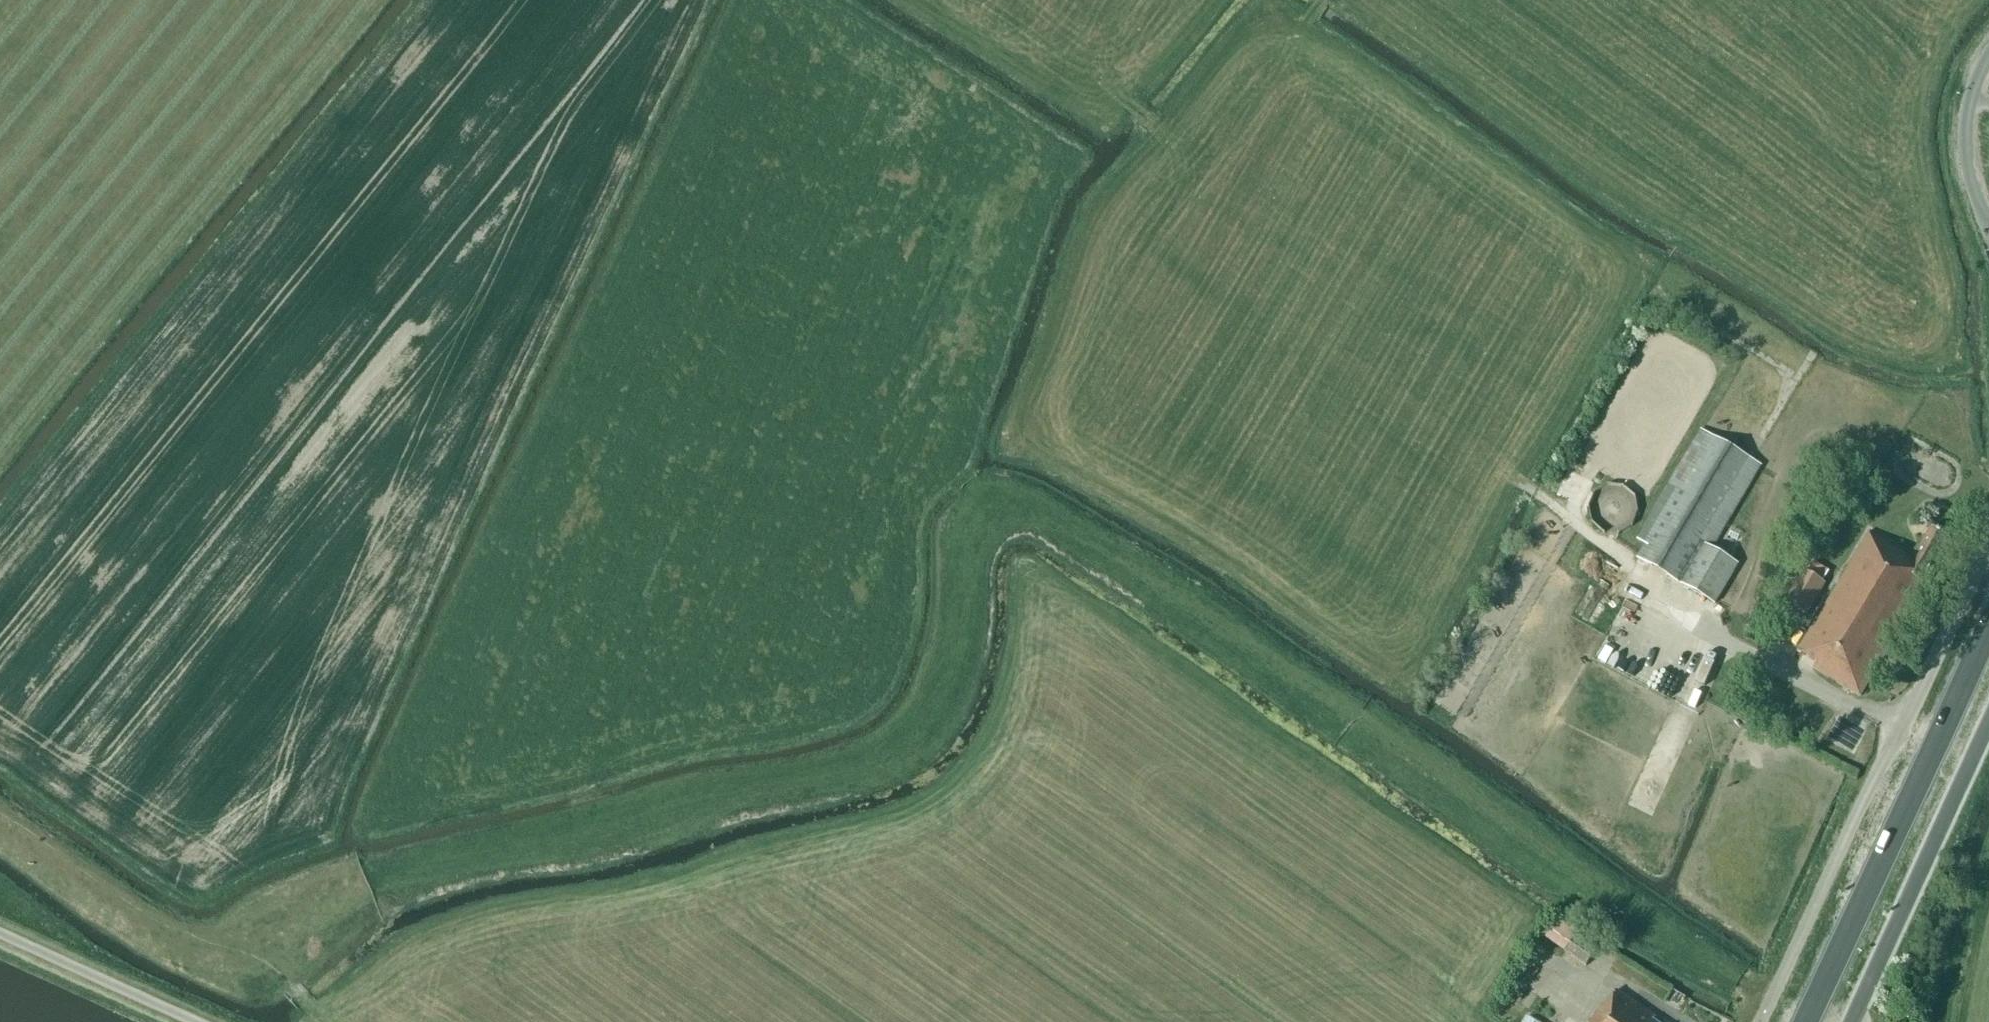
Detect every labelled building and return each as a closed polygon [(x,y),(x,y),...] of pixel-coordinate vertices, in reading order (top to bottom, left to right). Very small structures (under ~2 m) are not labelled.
[(1636,558),(1712,603),(1715,605),(1716,604),(1726,610),(1749,570),(1705,544),(1754,461),(1709,434),(1709,435),(1700,430),(1638,535),(1647,540),(1636,558)] [(1624,525),(1643,497),(1613,476),(1594,503),(1600,507),(1596,513),(1605,519),(1608,514),(1624,525)] [(1724,547),(1721,551),(1730,556),(1732,553),(1736,555),(1748,534),(1733,526),(1722,546),(1724,547)] [(1913,560),(1869,533),(1798,652),(1817,663),(1814,668),(1860,696),(1927,585),(1925,584),(1951,540),(1932,528),(1913,560)] [(1825,583),(1804,571),(1786,603),(1807,615),(1825,583)] [(1585,967),(1596,950),(1576,937),(1579,933),(1555,915),(1540,936),(1564,953),(1585,967)] [(1655,1021),(1657,1019),(1619,994),(1607,1011),(1606,1009),(1597,1021),(1656,1021),(1655,1021)]
